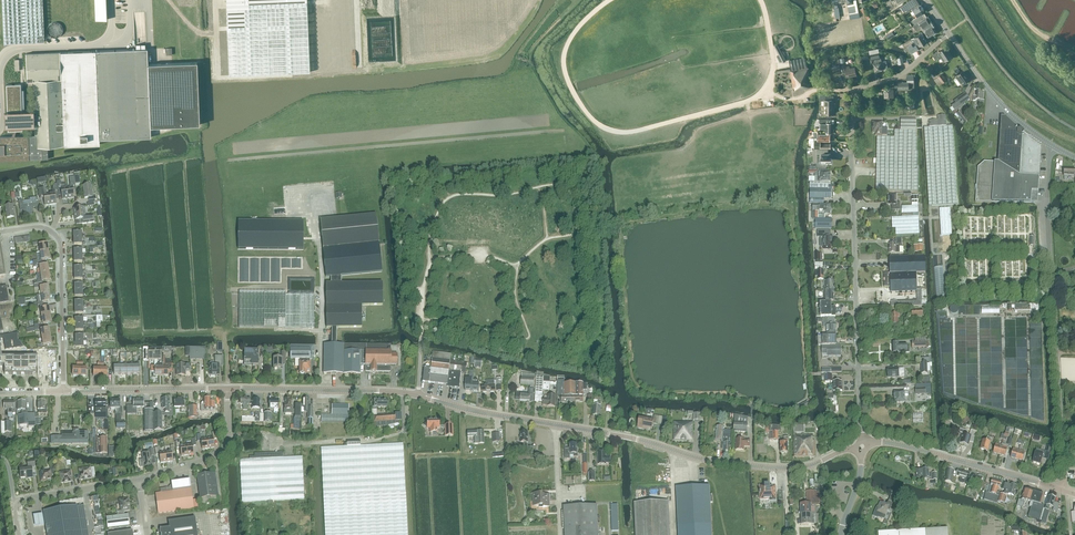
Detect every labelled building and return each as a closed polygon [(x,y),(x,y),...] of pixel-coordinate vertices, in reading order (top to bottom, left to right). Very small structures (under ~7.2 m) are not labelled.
[(4,43),(44,41),(43,0),(2,0),(4,43)] [(226,75),(349,69),(346,0),(221,0),(226,75)] [(904,5),(903,3),(899,6),(903,11),(906,9),(908,11),(912,8),(914,10),(913,11),(915,13),(916,13),(917,15),(925,11),(921,5),(920,5),(917,0),(911,0),(904,5)] [(95,11),(95,20),(106,20),(106,11),(95,11)] [(928,37),(936,32),(933,27),(935,26),(928,16),(926,16),(924,13),(912,21),(914,24),(913,25),(917,30),(921,27),(928,37)] [(62,32),(62,30),(62,28),(60,26),(59,25),(58,24),(57,23),(55,23),(53,24),(51,24),(51,25),(50,26),(49,27),(49,28),(48,30),(48,31),(49,33),(50,35),(51,35),(52,36),(54,37),(55,37),(58,36),(59,36),(60,35),(61,34),(62,33),(62,32)] [(919,46),(927,41),(921,32),(914,37),(919,46)] [(910,39),(905,43),(908,47),(913,44),(910,39)] [(197,62),(148,64),(147,48),(146,48),(145,49),(145,44),(141,44),(141,49),(140,49),(140,44),(136,45),(136,49),(95,51),(99,139),(150,137),(151,137),(150,127),(152,127),(152,126),(199,125),(197,62)] [(777,44),(774,46),(783,62),(786,60),(777,44)] [(937,51),(932,55),(935,60),(939,58),(939,59),(942,56),(944,59),(951,54),(946,46),(939,50),(938,50),(937,51)] [(875,71),(883,69),(881,61),(880,61),(878,50),(869,52),(870,54),(872,60),(875,59),(876,62),(873,63),(875,71)] [(59,52),(63,146),(99,144),(99,139),(95,51),(59,52)] [(35,139),(29,139),(29,135),(1,137),(1,140),(0,140),(0,161),(4,161),(48,159),(48,152),(47,146),(63,146),(59,52),(26,53),(27,81),(33,81),(34,111),(34,110),(24,110),(24,105),(23,90),(21,90),(21,84),(6,84),(7,111),(7,127),(8,131),(22,130),(22,126),(34,126),(35,126),(35,139)] [(805,57),(789,60),(790,71),(807,68),(805,57)] [(900,57),(897,62),(906,67),(909,62),(900,57)] [(841,70),(838,59),(830,61),(832,71),(841,70)] [(845,67),(847,77),(856,75),(855,66),(849,67),(849,66),(845,67)] [(809,84),(811,83),(808,68),(790,71),(794,92),(810,89),(809,84)] [(961,84),(969,79),(963,70),(955,76),(961,84)] [(939,85),(946,79),(941,73),(934,79),(939,85)] [(914,82),(914,78),(914,75),(907,75),(907,82),(897,82),(897,88),(909,88),(909,90),(914,90),(914,87),(913,87),(913,82),(914,82)] [(892,90),(896,90),(896,84),(892,84),(892,86),(889,86),(889,88),(884,88),(884,98),(892,97),(892,90)] [(977,90),(976,96),(973,96),(973,100),(976,101),(976,99),(980,100),(980,104),(984,105),(984,100),(983,100),(984,90),(977,90)] [(966,94),(954,102),(955,103),(952,105),(955,110),(970,99),(968,97),(966,94)] [(834,96),(826,96),(820,96),(821,101),(825,101),(826,100),(825,113),(826,113),(826,116),(826,117),(830,117),(832,116),(832,113),(832,107),(834,107),(834,100),(834,96)] [(914,107),(914,99),(905,99),(905,107),(914,107)] [(963,125),(969,121),(960,111),(957,113),(959,115),(963,120),(961,122),(963,125)] [(957,204),(952,126),(946,126),(946,115),(938,116),(938,120),(929,121),(929,127),(925,128),(929,206),(957,204)] [(1005,117),(1001,117),(998,162),(984,161),(978,167),(975,202),(1031,203),(1032,191),(1038,192),(1041,146),(1024,134),(1024,132),(1021,129),(1019,130),(1005,117)] [(817,119),(815,125),(819,125),(819,128),(826,128),(826,132),(832,132),(832,131),(833,131),(834,131),(834,128),(833,128),(832,128),(832,122),(832,119),(826,119),(817,119)] [(903,130),(916,130),(916,119),(903,119),(903,130)] [(882,122),(873,122),(873,132),(875,132),(875,135),(887,136),(887,128),(882,128),(882,122)] [(916,130),(903,130),(895,130),(894,137),(877,137),(876,168),(876,190),(918,191),(918,166),(917,166),(918,152),(916,152),(917,137),(916,137),(916,130)] [(830,141),(830,134),(818,133),(818,132),(814,131),(814,140),(830,141)] [(817,149),(817,157),(821,157),(821,164),(826,164),(826,165),(832,165),(832,159),(831,159),(831,157),(830,157),(830,153),(827,153),(827,149),(817,149)] [(1074,176),(1074,169),(1064,168),(1064,176),(1074,176)] [(817,172),(817,177),(817,182),(810,182),(810,188),(810,198),(811,198),(811,203),(822,203),(822,198),(831,198),(831,189),(831,188),(829,188),(829,186),(829,182),(830,182),(830,172),(817,172)] [(70,187),(67,188),(68,199),(74,198),(73,189),(76,189),(75,180),(74,177),(69,178),(70,183),(70,187)] [(60,181),(56,181),(57,188),(58,192),(61,191),(62,195),(62,199),(68,199),(67,188),(62,188),(62,185),(61,185),(60,181)] [(89,201),(96,200),(96,196),(93,197),(91,184),(83,186),(85,198),(88,197),(89,201)] [(44,187),(39,188),(40,198),(44,197),(45,205),(51,205),(49,194),(46,194),(44,187)] [(52,193),(49,194),(51,205),(56,204),(55,196),(58,195),(58,192),(57,188),(53,188),(53,189),(52,193)] [(16,206),(15,196),(14,192),(11,193),(12,199),(12,205),(5,206),(7,218),(14,217),(13,206),(16,206)] [(900,203),(896,203),(896,195),(888,195),(888,205),(891,205),(891,211),(900,211),(900,203)] [(922,195),(918,195),(911,195),(912,206),(901,206),(902,217),(892,217),(892,228),(895,228),(895,237),(922,236),(922,219),(918,219),(918,212),(922,212),(922,195)] [(22,200),(19,200),(20,211),(23,210),(24,214),(25,216),(33,214),(32,210),(40,209),(37,197),(30,199),(30,200),(22,202),(22,200)] [(831,229),(832,219),(825,219),(825,214),(830,214),(830,205),(813,205),(813,211),(812,211),(812,219),(812,229),(831,229)] [(939,209),(941,235),(952,235),(950,208),(939,209)] [(86,216),(85,213),(74,214),(75,220),(81,219),(82,224),(95,222),(94,216),(86,216)] [(382,272),(379,243),(378,236),(376,214),(320,219),(326,277),(331,277),(331,283),(326,283),(326,328),(332,328),(331,344),(336,344),(337,328),(362,327),(362,305),(382,305),(382,282),(341,283),(341,276),(382,272)] [(238,221),(238,250),(303,250),(303,221),(238,221)] [(831,230),(817,231),(818,237),(820,237),(820,247),(823,246),(823,249),(831,249),(831,245),(833,245),(832,236),(831,236),(831,230)] [(889,244),(889,253),(899,253),(899,247),(902,247),(902,239),(895,239),(895,244),(889,244)] [(40,252),(48,251),(47,243),(39,244),(40,252)] [(50,259),(48,251),(40,252),(41,260),(50,259)] [(890,257),(890,273),(916,273),(926,272),(925,256),(890,257)] [(41,273),(49,272),(48,264),(39,265),(41,273)] [(815,280),(824,279),(823,270),(815,270),(815,280)] [(50,280),(49,272),(41,273),(42,281),(50,280)] [(883,273),(884,287),(890,287),(891,292),(891,301),(891,302),(891,307),(897,306),(922,306),(922,305),(927,305),(926,275),(918,275),(918,291),(917,292),(916,273),(890,273),(883,273)] [(824,281),(824,291),(833,290),(833,280),(824,281)] [(41,294),(49,293),(48,285),(40,287),(41,294)] [(6,286),(0,287),(0,303),(9,302),(6,286)] [(833,290),(824,291),(824,301),(834,300),(833,290)] [(314,294),(293,294),(286,294),(286,292),(239,292),(239,328),(285,328),(293,328),(314,328),(314,294)] [(51,301),(49,293),(41,294),(42,302),(51,301)] [(820,317),(835,317),(835,307),(831,307),(831,303),(820,303),(820,317)] [(42,316),(50,314),(49,306),(40,308),(42,316)] [(51,322),(50,314),(42,316),(43,324),(51,322)] [(898,317),(900,317),(900,314),(891,314),(892,324),(898,324),(898,317)] [(96,318),(94,318),(94,321),(96,321),(96,324),(96,325),(100,325),(100,322),(102,322),(102,316),(96,316),(96,318)] [(834,322),(834,318),(823,318),(823,327),(825,327),(827,329),(827,334),(836,334),(836,324),(826,324),(826,323),(834,322)] [(42,337),(50,336),(49,328),(41,329),(42,337)] [(818,345),(836,344),(836,335),(825,336),(825,332),(818,333),(818,345)] [(52,344),(50,336),(42,337),(43,345),(52,344)] [(0,337),(0,365),(0,366),(7,366),(8,376),(38,376),(38,354),(3,355),(1,339),(0,337)] [(916,341),(912,341),(912,348),(926,347),(930,347),(930,339),(926,339),(926,338),(916,338),(916,341)] [(16,341),(16,342),(17,349),(25,348),(19,341),(16,341)] [(899,343),(892,343),(893,353),(899,352),(899,351),(905,351),(905,352),(909,352),(909,347),(907,347),(907,345),(899,345),(899,343)] [(360,365),(365,365),(365,371),(390,372),(390,365),(391,364),(397,364),(397,354),(391,354),(391,345),(336,344),(331,344),(324,344),(324,349),(324,373),(343,373),(343,374),(360,374),(360,365)] [(314,359),(314,345),(290,345),(290,349),(290,359),(306,359),(306,362),(299,362),(299,373),(300,373),(301,374),(303,374),(304,373),(305,373),(305,372),(310,373),(310,359),(314,359)] [(841,346),(827,347),(822,347),(822,354),(827,354),(827,356),(841,355),(841,346)] [(161,360),(161,355),(161,351),(161,347),(143,348),(143,361),(161,360)] [(190,359),(205,359),(205,347),(189,347),(190,359)] [(431,367),(425,367),(423,381),(430,382),(447,384),(447,387),(459,388),(461,373),(466,373),(467,362),(450,361),(451,354),(433,351),(431,367)] [(244,361),(244,366),(251,366),(251,364),(253,364),(253,365),(258,365),(258,357),(256,357),(256,352),(246,352),(246,361),(244,361)] [(285,365),(285,352),(281,352),(281,357),(273,357),(274,361),(273,361),(273,363),(274,363),(274,368),(275,368),(275,370),(277,370),(277,368),(282,368),(282,365),(285,365)] [(165,355),(161,355),(161,360),(161,362),(162,362),(162,376),(169,376),(169,372),(172,372),(172,363),(168,364),(165,364),(165,355)] [(209,364),(210,375),(210,376),(215,376),(215,375),(222,375),(222,356),(215,357),(215,362),(216,362),(216,364),(209,364)] [(185,371),(190,371),(190,365),(185,365),(185,364),(176,364),(177,376),(185,375),(185,371)] [(898,368),(887,369),(888,377),(899,377),(904,376),(904,368),(898,368)] [(465,391),(472,391),(473,383),(474,371),(470,371),(469,379),(466,379),(466,383),(465,391)] [(535,378),(536,379),(536,377),(535,377),(535,373),(527,371),(527,373),(522,373),(521,385),(534,386),(535,378)] [(536,377),(536,379),(535,402),(542,402),(543,390),(549,390),(550,378),(550,376),(544,374),(544,372),(537,371),(536,377)] [(561,402),(574,402),(574,396),(571,396),(571,383),(565,383),(565,380),(564,380),(565,376),(557,374),(557,381),(557,396),(561,396),(561,402)] [(501,385),(501,378),(496,379),(496,380),(494,380),(486,381),(486,385),(482,386),(482,392),(495,391),(495,385),(501,385)] [(837,391),(842,390),(842,381),(837,381),(837,380),(833,380),(834,391),(837,391)] [(583,383),(571,383),(571,396),(574,396),(574,402),(583,402),(583,390),(587,390),(587,383),(583,383)] [(933,388),(926,388),(926,385),(915,385),(915,389),(916,394),(933,393),(933,388)] [(533,402),(534,393),(534,389),(529,388),(528,395),(521,395),(522,392),(516,392),(516,400),(520,400),(520,401),(533,402)] [(908,392),(894,392),(895,403),(905,402),(905,397),(908,396),(908,392)] [(547,406),(555,407),(556,397),(545,396),(545,399),(544,399),(543,405),(548,406),(547,406)] [(595,397),(594,400),(594,405),(593,415),(600,415),(601,402),(598,402),(598,400),(601,401),(602,398),(595,397)] [(175,414),(175,407),(181,407),(181,411),(185,410),(185,407),(184,407),(184,398),(174,399),(174,407),(172,407),(173,414),(175,414)] [(201,403),(201,410),(204,410),(211,410),(211,409),(215,409),(215,402),(211,402),(211,398),(204,398),(204,402),(202,402),(201,403)] [(252,400),(250,400),(250,398),(241,398),(241,404),(243,404),(243,410),(247,410),(248,404),(252,404),(252,408),(260,409),(260,399),(252,399),(252,400)] [(133,408),(145,408),(145,404),(144,403),(144,399),(133,399),(133,408)] [(172,405),(170,405),(170,399),(161,399),(161,404),(163,404),(163,409),(165,409),(165,415),(168,415),(172,414),(172,405)] [(279,399),(269,399),(269,409),(279,409),(279,399)] [(294,418),(293,418),(293,430),(301,430),(301,404),(294,404),(294,411),(292,411),(293,399),(285,399),(285,405),(285,406),(284,407),(285,408),(285,409),(284,409),(284,413),(294,413),(294,418)] [(313,408),(309,408),(309,399),(303,399),(303,408),(304,408),(304,411),(308,411),(307,418),(313,418),(313,408)] [(95,408),(96,408),(96,417),(106,417),(106,408),(106,400),(100,400),(99,400),(97,400),(95,400),(95,408)] [(115,414),(123,414),(123,408),(120,408),(120,400),(110,400),(111,408),(115,408),(115,414)] [(372,407),(372,409),(377,409),(377,407),(387,407),(387,400),(377,400),(374,400),(374,407),(372,407)] [(13,413),(12,409),(14,409),(14,401),(4,401),(4,409),(7,409),(7,413),(13,413)] [(28,424),(28,427),(32,426),(31,414),(28,414),(27,410),(25,410),(25,401),(18,401),(18,410),(21,410),(22,415),(18,415),(19,425),(28,424)] [(38,412),(42,412),(47,412),(47,407),(45,407),(45,401),(38,401),(38,410),(38,412)] [(799,412),(809,406),(807,401),(796,407),(799,412)] [(348,422),(349,405),(332,404),(332,415),(322,414),(321,422),(348,422)] [(198,415),(197,406),(188,406),(188,418),(198,418),(198,415)] [(144,432),(153,432),(153,410),(144,410),(144,432)] [(130,421),(132,421),(132,428),(139,428),(139,411),(131,411),(130,411),(130,421)] [(401,413),(373,415),(374,427),(377,426),(377,428),(380,428),(380,426),(389,425),(399,422),(399,421),(401,421),(401,413)] [(667,418),(663,417),(654,415),(653,420),(645,419),(639,418),(638,428),(644,428),(652,429),(653,424),(661,425),(662,423),(666,423),(667,418)] [(734,418),(734,432),(747,432),(748,424),(747,424),(748,419),(747,419),(734,418)] [(453,425),(445,425),(439,425),(439,419),(427,419),(427,422),(424,425),(427,428),(428,428),(430,431),(430,432),(437,432),(437,428),(439,428),(439,427),(445,429),(445,436),(453,436),(453,425)] [(12,432),(12,422),(1,422),(1,434),(5,434),(4,432),(12,432)] [(693,441),(693,422),(674,422),(674,440),(693,441)] [(804,423),(794,424),(794,432),(804,432),(804,423)] [(780,426),(769,425),(770,439),(778,439),(778,431),(780,431),(780,426)] [(723,430),(723,426),(723,427),(717,426),(716,440),(722,440),(722,449),(724,449),(723,451),(730,452),(732,430),(723,430)] [(51,444),(61,444),(88,443),(88,432),(79,432),(79,429),(76,429),(76,432),(61,432),(61,436),(51,437),(51,444)] [(474,444),(484,443),(483,430),(467,431),(468,437),(474,436),(474,444)] [(960,430),(959,433),(962,433),(960,443),(968,446),(971,436),(975,437),(977,431),(971,430),(969,435),(967,434),(967,432),(960,430)] [(213,438),(207,438),(208,449),(214,448),(213,439),(217,439),(216,432),(212,432),(213,438)] [(208,449),(207,438),(201,439),(200,434),(197,435),(198,442),(201,441),(202,449),(208,449)] [(815,456),(815,440),(813,440),(813,435),(794,436),(795,457),(815,456)] [(788,446),(789,446),(789,442),(789,437),(784,437),(784,443),(780,443),(780,453),(788,452),(788,446)] [(107,438),(95,438),(96,454),(100,454),(100,453),(107,453),(107,438)] [(990,442),(991,439),(988,438),(987,441),(983,440),(980,449),(988,451),(990,442)] [(192,444),(186,445),(187,455),(194,454),(192,446),(196,445),(195,439),(191,439),(192,444)] [(750,447),(750,440),(745,440),(745,439),(737,439),(736,450),(744,450),(744,447),(750,447)] [(347,443),(344,443),(344,446),(321,447),(325,534),(408,534),(408,533),(403,443),(360,445),(360,440),(347,441),(347,443)] [(187,455),(186,445),(180,446),(179,441),(176,441),(177,448),(180,448),(181,456),(187,455)] [(574,457),(578,457),(577,444),(569,444),(570,454),(570,458),(574,458),(574,457)] [(999,454),(1002,445),(996,444),(993,453),(999,454)] [(171,451),(165,452),(167,462),(173,461),(172,453),(175,452),(174,445),(170,446),(171,451)] [(1008,447),(1002,445),(999,454),(1005,456),(1008,447)] [(167,462),(165,452),(159,453),(159,447),(155,448),(156,455),(159,454),(160,463),(167,462)] [(1011,457),(1017,459),(1019,450),(1013,449),(1011,457)] [(1040,465),(1043,454),(1041,454),(1042,451),(1037,449),(1036,452),(1033,463),(1040,465)] [(142,454),(142,459),(139,460),(140,467),(144,467),(152,466),(151,457),(155,457),(154,450),(148,450),(149,453),(142,454)] [(1019,450),(1017,459),(1023,461),(1025,452),(1019,450)] [(282,452),(269,453),(254,454),(254,457),(249,457),(249,459),(240,459),(242,502),(305,499),(302,456),(283,457),(282,452)] [(605,453),(598,453),(598,465),(606,464),(606,463),(610,463),(610,457),(606,457),(605,453)] [(32,467),(35,466),(34,460),(27,461),(28,468),(20,469),(21,478),(28,477),(28,478),(33,478),(32,467)] [(40,470),(41,481),(52,480),(52,478),(51,475),(55,474),(54,469),(54,465),(50,466),(50,470),(44,471),(44,470),(43,469),(40,470)] [(81,480),(92,478),(90,468),(79,470),(81,480)] [(931,473),(929,473),(929,468),(916,469),(916,480),(929,479),(929,477),(931,477),(931,473)] [(955,484),(956,478),(953,477),(954,470),(947,468),(945,481),(955,484)] [(956,476),(960,477),(959,480),(959,482),(961,483),(962,484),(964,483),(965,482),(965,481),(968,482),(969,479),(970,473),(958,470),(956,476)] [(61,483),(72,481),(70,471),(60,473),(61,483)] [(217,500),(216,497),(213,476),(216,475),(216,473),(197,475),(200,499),(201,503),(205,503),(205,504),(209,504),(209,502),(209,501),(217,500)] [(981,485),(983,477),(982,477),(981,476),(979,475),(978,476),(974,475),(972,480),(969,480),(967,487),(972,488),(974,483),(981,485)] [(997,503),(997,502),(1000,493),(1000,492),(997,491),(998,487),(1000,487),(1002,482),(992,479),(991,485),(993,485),(991,493),(986,492),(984,499),(994,502),(997,503)] [(169,486),(169,487),(160,489),(161,493),(156,494),(158,513),(176,511),(194,509),(191,489),(189,481),(172,483),(172,485),(171,485),(169,486)] [(1014,496),(1016,486),(1004,483),(1003,489),(1005,490),(1004,493),(1014,496)] [(760,486),(760,499),(770,499),(770,501),(776,500),(775,487),(770,487),(769,485),(764,485),(760,485),(760,486)] [(678,526),(711,525),(710,503),(713,502),(713,497),(710,497),(710,486),(676,487),(678,526)] [(1044,505),(1041,504),(1044,494),(1035,492),(1035,491),(1025,488),(1021,500),(1019,499),(1017,504),(1022,506),(1024,500),(1031,502),(1029,506),(1031,507),(1028,517),(1040,520),(1044,505)] [(807,504),(800,504),(801,514),(811,514),(815,514),(816,514),(816,507),(816,505),(816,504),(818,504),(820,501),(820,490),(806,490),(807,504)] [(533,506),(540,506),(540,508),(544,508),(550,507),(549,494),(543,495),(543,493),(532,493),(533,506)] [(1000,493),(997,502),(1004,503),(1006,495),(1000,493)] [(1049,509),(1050,506),(1054,507),(1053,510),(1057,512),(1059,504),(1054,502),(1055,498),(1049,495),(1044,508),(1049,509)] [(877,507),(874,515),(885,518),(887,511),(892,513),(894,506),(896,507),(899,499),(891,496),(889,501),(887,505),(880,502),(878,507),(877,507)] [(106,517),(107,528),(129,526),(128,515),(125,515),(124,511),(129,511),(130,511),(129,498),(119,500),(121,511),(117,512),(117,511),(117,516),(106,517)] [(668,501),(634,503),(636,534),(670,534),(668,501)] [(79,517),(77,505),(43,511),(47,534),(88,534),(85,515),(79,517)] [(597,505),(564,507),(565,534),(598,534),(597,505)] [(801,520),(798,520),(798,524),(801,524),(801,525),(812,524),(815,524),(815,514),(811,514),(801,514),(801,520)] [(195,518),(168,521),(169,528),(160,529),(161,534),(197,534),(195,518)] [(711,525),(678,526),(678,534),(712,534),(711,525)] [(1012,531),(1019,531),(1020,531),(1020,532),(1020,534),(1026,534),(1026,532),(1024,532),(1024,531),(1018,528),(1019,527),(1012,527),(1012,531)]
